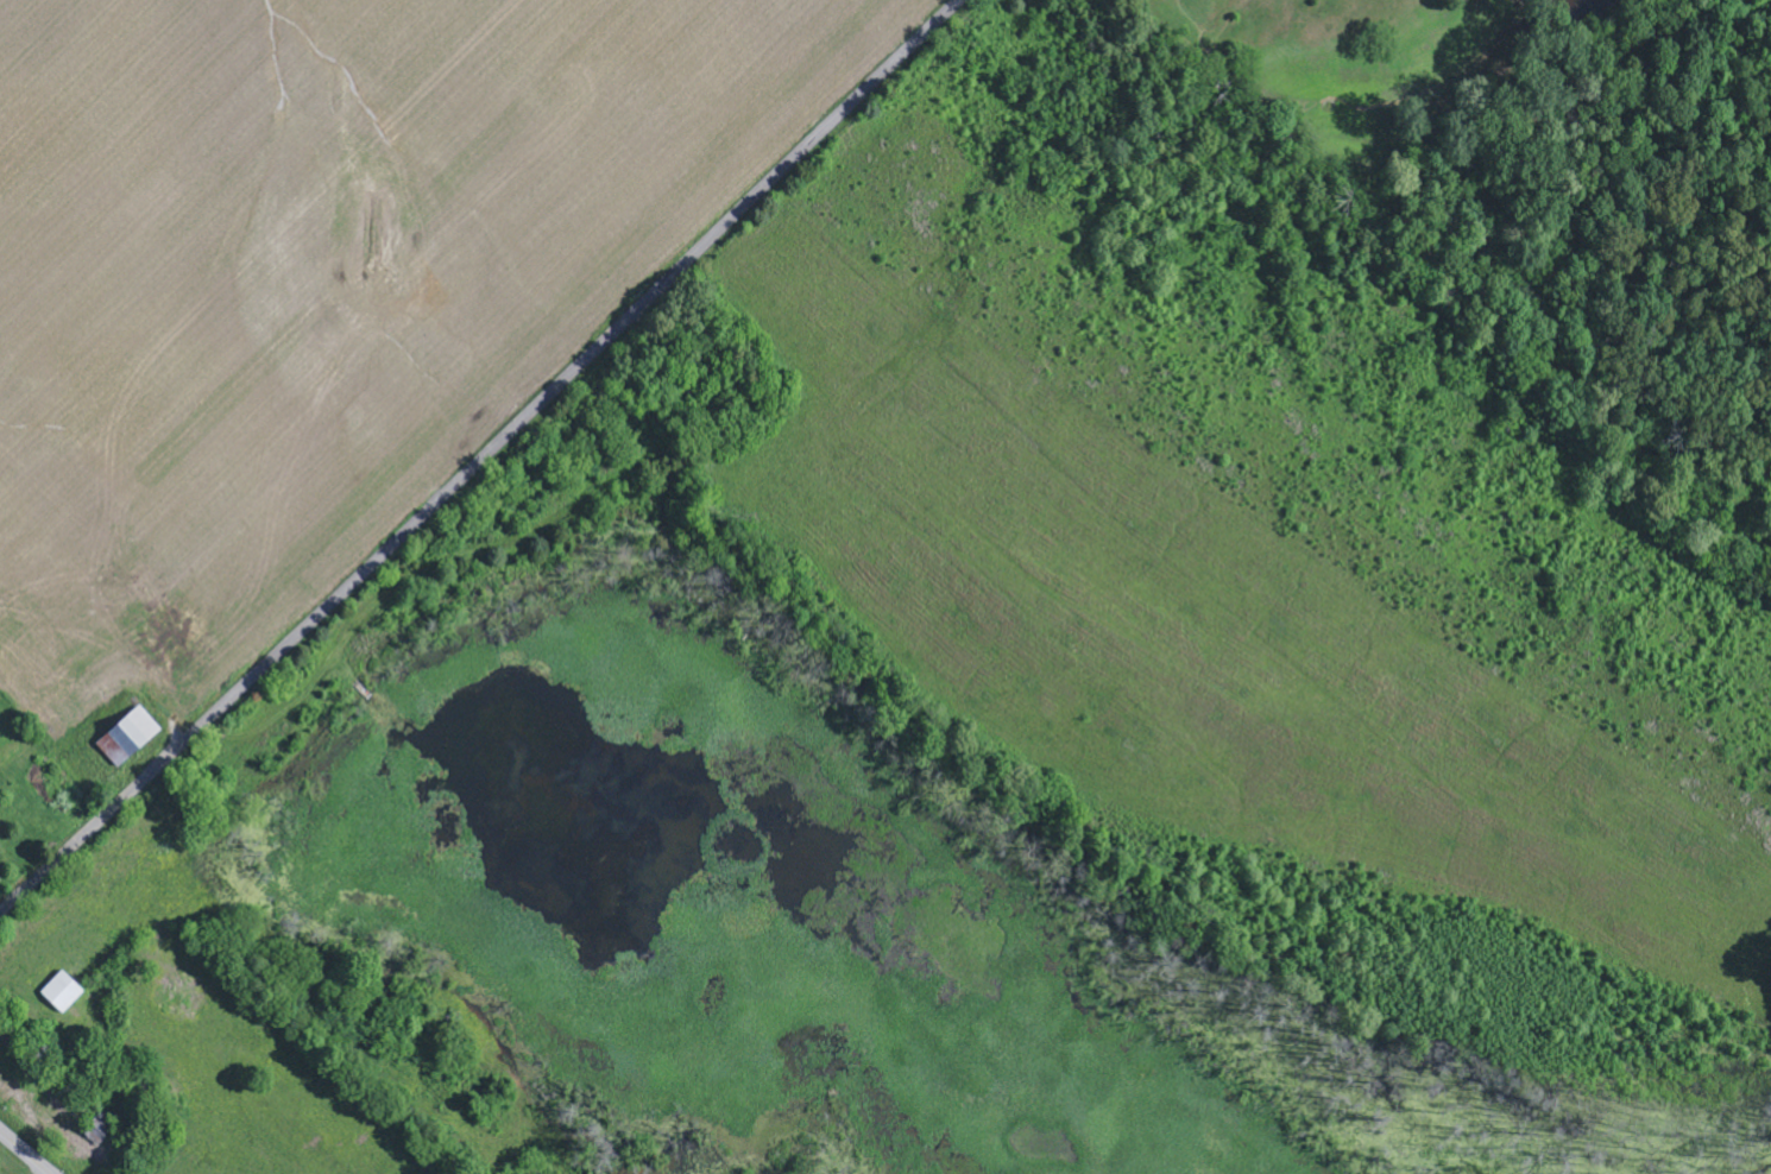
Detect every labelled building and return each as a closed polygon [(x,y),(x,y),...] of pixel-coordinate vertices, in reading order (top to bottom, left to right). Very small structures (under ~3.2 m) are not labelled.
[(101,741),(118,769),(167,739),(150,711),(101,741)] [(45,993),(65,1015),(88,993),(68,972),(45,993)]
